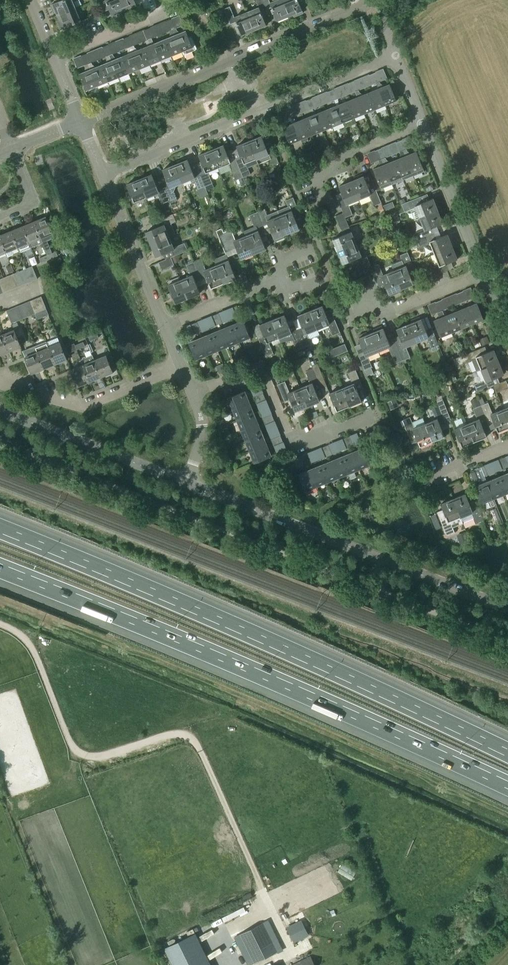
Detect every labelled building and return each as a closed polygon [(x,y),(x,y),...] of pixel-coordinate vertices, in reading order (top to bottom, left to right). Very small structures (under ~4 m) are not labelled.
[(51,6),(54,14),(57,13),(58,17),(76,10),(72,0),(65,0),(51,6)] [(120,0),(99,0),(101,5),(106,2),(112,16),(124,11),(120,0)] [(124,11),(137,5),(135,0),(120,0),(124,11)] [(266,26),(261,12),(266,10),(262,0),(256,0),(259,8),(247,13),(254,31),(266,26)] [(269,0),(262,0),(266,10),(272,8),(278,22),(290,16),(283,0),(278,0),(270,3),(269,0)] [(302,11),(298,0),(283,0),(290,16),(302,11)] [(235,18),(230,7),(224,9),(230,25),(236,22),(242,36),(254,31),(247,13),(235,18)] [(60,21),(57,22),(61,30),(77,24),(79,29),(100,21),(98,15),(81,22),(76,10),(58,17),(60,21)] [(174,24),(167,27),(169,32),(173,30),(181,52),(183,56),(197,50),(192,37),(189,38),(186,31),(180,34),(177,30),(174,24)] [(171,57),(181,52),(173,30),(169,32),(170,33),(169,38),(165,40),(171,57)] [(150,65),(160,61),(154,44),(152,39),(148,40),(149,42),(148,47),(143,49),(150,65)] [(160,61),(171,57),(165,40),(154,44),(160,61)] [(135,48),(132,41),(125,44),(127,49),(131,48),(139,70),(150,65),(143,49),(138,51),(135,48)] [(129,74),(139,70),(131,48),(127,49),(128,51),(127,56),(122,58),(129,74)] [(113,57),(111,50),(104,53),(106,58),(109,56),(118,78),(129,74),(122,58),(117,60),(113,57)] [(108,83),(118,78),(109,56),(106,58),(106,59),(106,64),(101,66),(108,83)] [(96,68),(92,65),(90,59),(83,62),(85,67),(88,65),(97,87),(108,83),(101,66),(96,68)] [(86,92),(97,87),(88,65),(85,67),(85,68),(85,73),(79,75),(86,92)] [(381,84),(380,82),(378,77),(371,80),(373,85),(376,84),(379,89),(386,105),(397,101),(390,85),(385,87),(381,84)] [(360,93),(359,91),(357,86),(350,89),(352,94),(355,92),(358,98),(364,114),(375,110),(369,93),(363,95),(360,93)] [(375,110),(386,105),(379,89),(369,93),(375,110)] [(354,118),(364,114),(358,98),(347,102),(354,118)] [(354,118),(347,102),(337,106),(343,122),(346,128),(356,124),(354,118)] [(333,127),(343,122),(337,106),(326,110),(333,127)] [(322,131),(333,127),(326,110),(315,115),(322,131)] [(312,135),(322,131),(315,115),(305,119),(312,135)] [(301,140),(312,135),(305,119),(294,123),(301,140)] [(289,144),(301,140),(294,123),(283,128),(289,144)] [(266,147),(262,137),(249,142),(259,164),(269,160),(271,166),(279,163),(271,145),(266,147)] [(408,152),(407,150),(415,147),(411,137),(403,141),(405,145),(398,148),(400,153),(403,151),(406,157),(414,177),(425,172),(417,152),(411,154),(408,152)] [(243,178),(251,175),(248,169),(259,164),(249,142),(237,147),(241,157),(236,159),(243,178)] [(228,156),(224,145),(211,150),(219,169),(229,164),(235,181),(243,178),(236,159),(234,153),(228,156)] [(214,188),(212,183),(208,173),(219,169),(211,150),(198,156),(203,166),(197,168),(205,186),(207,191),(214,188)] [(400,159),(395,161),(404,181),(414,177),(406,157),(403,151),(400,153),(401,154),(400,159)] [(386,160),(384,154),(376,156),(378,161),(382,159),(392,185),(404,181),(395,161),(390,163),(386,160)] [(382,190),(392,185),(382,159),(378,161),(379,163),(379,167),(373,169),(382,190)] [(192,171),(187,160),(175,165),(183,183),(193,179),(197,189),(205,186),(197,168),(192,171)] [(169,201),(177,198),(173,187),(183,183),(175,165),(162,170),(164,176),(159,178),(169,201)] [(154,180),(152,175),(139,180),(147,197),(157,193),(161,204),(169,201),(159,178),(154,180)] [(368,187),(364,177),(352,182),(359,200),(369,196),(374,207),(378,205),(381,204),(374,185),(368,187)] [(134,203),(147,197),(139,180),(127,185),(134,203)] [(345,218),(350,216),(352,215),(348,204),(359,200),(352,182),(339,187),(344,198),(338,200),(343,213),(345,218)] [(423,203),(420,197),(402,205),(405,212),(416,208),(420,219),(438,211),(433,199),(423,203)] [(292,235),(300,231),(299,229),(299,228),(295,218),(301,216),(293,198),(286,201),(290,211),(280,216),(287,233),(291,232),(292,235)] [(257,212),(265,231),(270,229),(274,239),(275,239),(276,241),(284,238),(283,235),(287,233),(280,216),(278,211),(267,215),(265,209),(257,212)] [(417,241),(435,234),(432,228),(443,224),(438,211),(420,219),(424,229),(414,233),(417,241)] [(267,236),(265,231),(257,212),(250,215),(255,227),(244,232),(245,236),(246,236),(254,254),(266,249),(261,239),(267,236)] [(341,230),(349,227),(345,218),(343,213),(336,216),(341,230)] [(144,226),(156,221),(153,214),(141,219),(144,226)] [(151,244),(169,237),(176,234),(172,224),(176,222),(173,215),(160,220),(162,226),(146,232),(151,244)] [(43,243),(48,255),(52,253),(48,241),(54,239),(45,217),(34,222),(43,243)] [(43,243),(34,222),(22,227),(31,248),(43,243)] [(31,248),(22,227),(11,231),(18,248),(20,253),(31,248)] [(225,253),(231,251),(224,233),(222,229),(216,231),(225,253)] [(235,240),(231,230),(224,233),(231,251),(236,249),(240,259),(254,254),(246,236),(245,236),(235,240)] [(12,250),(18,248),(11,231),(0,236),(0,238),(6,253),(8,257),(13,256),(14,254),(12,250)] [(338,252),(356,244),(351,232),(333,239),(338,252)] [(437,239),(435,234),(417,241),(419,248),(430,244),(435,254),(452,247),(448,235),(437,239)] [(174,248),(169,237),(151,244),(156,256),(172,250),(174,256),(177,255),(188,251),(184,243),(174,248)] [(343,264),(350,261),(361,257),(356,244),(338,252),(343,264)] [(431,277),(446,271),(449,270),(447,264),(457,260),(452,247),(435,254),(439,265),(428,269),(431,277)] [(401,289),(413,284),(409,274),(415,272),(408,253),(400,256),(402,261),(392,265),(394,271),(401,289)] [(40,263),(49,259),(48,255),(39,259),(40,263)] [(171,258),(173,263),(180,261),(177,255),(174,256),(171,258)] [(236,279),(228,261),(226,255),(215,260),(217,266),(217,265),(224,283),(236,279)] [(161,270),(174,265),(173,263),(171,258),(171,257),(158,262),(161,270)] [(365,274),(372,271),(372,267),(367,257),(360,260),(365,274)] [(206,270),(201,259),(194,262),(201,280),(207,278),(211,289),(224,283),(217,265),(217,266),(206,270)] [(188,298),(201,293),(196,282),(201,280),(194,262),(186,265),(191,276),(181,280),(188,298)] [(389,294),(390,296),(398,293),(397,291),(401,289),(394,271),(383,275),(379,264),(372,267),(372,271),(379,286),(384,284),(389,294)] [(32,281),(37,279),(32,267),(27,269),(32,281)] [(26,284),(32,281),(27,269),(21,271),(26,284)] [(20,286),(26,284),(21,271),(15,273),(20,286)] [(13,289),(18,287),(13,274),(8,276),(13,289)] [(8,291),(13,289),(8,276),(2,279),(8,291)] [(175,303),(188,298),(181,280),(168,286),(175,303)] [(41,312),(46,310),(41,297),(36,299),(41,312)] [(35,314),(41,312),(36,299),(30,301),(35,314)] [(30,316),(35,314),(30,301),(25,304),(30,316)] [(473,324),(483,320),(484,320),(477,303),(466,308),(473,324)] [(24,319),(30,316),(25,304),(19,306),(24,319)] [(323,306),(310,311),(317,330),(328,325),(332,336),(340,333),(331,311),(325,313),(323,306)] [(16,322),(22,320),(17,307),(11,309),(16,322)] [(462,328),(473,324),(466,308),(456,312),(462,328)] [(11,324),(16,322),(11,309),(6,311),(11,324)] [(304,348),(311,345),(307,334),(317,330),(310,311),(297,316),(302,327),(296,329),(304,348)] [(440,337),(451,333),(445,317),(442,311),(439,312),(440,315),(439,319),(434,321),(440,337)] [(451,333),(462,328),(456,312),(445,317),(451,333)] [(272,321),(279,339),(281,342),(292,341),(296,351),(304,348),(296,329),(294,324),(289,326),(284,316),(272,321)] [(420,320),(419,318),(411,321),(412,323),(409,325),(417,343),(427,338),(432,349),(439,346),(432,328),(426,330),(421,320),(420,320)] [(239,342),(250,338),(243,321),(232,326),(239,342)] [(265,357),(273,354),(269,343),(279,339),(272,321),(259,326),(264,336),(258,339),(265,357)] [(403,361),(411,358),(406,347),(417,343),(409,325),(397,330),(401,340),(395,343),(403,361)] [(228,347),(239,342),(232,326),(221,330),(228,347)] [(382,329),(381,327),(373,330),(374,333),(371,334),(378,352),(388,348),(395,364),(403,361),(395,343),(393,337),(387,339),(383,329),(382,329)] [(9,352),(21,347),(14,330),(2,335),(9,352)] [(217,351),(228,347),(221,330),(211,335),(217,351)] [(367,336),(366,333),(358,337),(359,339),(358,339),(361,345),(355,348),(365,370),(371,368),(372,367),(370,361),(380,357),(378,352),(371,334),(367,336)] [(9,352),(2,335),(0,336),(0,355),(9,352)] [(207,355),(217,351),(211,335),(200,339),(207,355)] [(483,345),(490,342),(487,337),(480,340),(483,345)] [(58,338),(46,343),(48,348),(49,348),(55,364),(66,360),(58,338)] [(195,360),(207,355),(200,339),(189,343),(195,360)] [(46,343),(46,342),(34,347),(37,353),(43,369),(55,364),(49,348),(48,348),(46,343)] [(74,346),(74,344),(65,348),(68,354),(76,350),(75,346),(74,346)] [(483,354),(481,348),(453,360),(457,368),(477,359),(481,370),(499,362),(494,350),(483,354)] [(32,374),(43,369),(37,353),(25,357),(32,374)] [(94,361),(92,355),(86,358),(85,357),(83,358),(83,359),(82,360),(82,362),(83,366),(89,382),(101,377),(94,361)] [(116,369),(111,356),(107,358),(106,356),(94,361),(101,377),(113,372),(113,370),(116,369)] [(494,386),(496,385),(493,379),(504,375),(499,362),(481,370),(486,380),(474,385),(478,392),(494,386)] [(321,389),(327,387),(318,364),(312,366),(312,367),(313,371),(321,389)] [(77,387),(89,382),(83,366),(71,371),(77,387)] [(349,408),(350,407),(362,403),(357,391),(363,389),(356,370),(348,374),(352,385),(342,389),(349,408)] [(307,407),(320,402),(315,391),(321,389),(313,371),(306,374),(310,385),(300,389),(307,407)] [(507,389),(507,385),(506,381),(496,385),(494,386),(497,393),(507,389)] [(289,393),(285,382),(277,385),(284,404),(290,401),(295,412),(307,407),(300,389),(289,393)] [(337,413),(349,408),(342,389),(329,394),(337,413)] [(233,410),(249,403),(245,392),(228,399),(233,410)] [(480,406),(477,398),(470,401),(474,408),(473,409),(477,420),(467,424),(474,442),(487,437),(482,427),(488,424),(481,406),(480,406)] [(395,400),(389,403),(392,409),(398,407),(395,400)] [(446,424),(452,422),(443,400),(437,402),(439,406),(446,424)] [(237,420),(254,413),(249,403),(233,410),(237,420)] [(488,403),(481,406),(488,424),(494,422),(498,432),(507,428),(507,421),(503,409),(492,414),(488,403)] [(432,442),(445,437),(440,426),(446,424),(439,406),(431,409),(435,420),(425,424),(432,442)] [(241,431),(258,424),(254,413),(237,420),(241,431)] [(420,447),(432,442),(425,424),(414,428),(410,417),(402,420),(411,443),(417,441),(420,447)] [(246,441),(262,435),(258,424),(241,431),(246,441)] [(462,447),(474,442),(467,424),(454,429),(462,447)] [(250,452),(267,445),(262,435),(246,441),(250,452)] [(255,463),(271,456),(267,445),(250,452),(255,463)] [(359,469),(370,465),(363,449),(352,453),(359,469)] [(348,474),(350,473),(359,469),(352,453),(342,457),(348,474)] [(338,478),(348,474),(342,457),(331,462),(338,478)] [(327,482),(338,478),(331,462),(320,466),(327,482)] [(316,487),(327,482),(320,466),(310,470),(316,487)] [(476,471),(474,470),(471,471),(470,473),(473,482),(476,482),(479,481),(484,484),(476,487),(482,503),(485,509),(496,505),(493,499),(487,482),(485,477),(484,477),(480,467),(478,468),(478,470),(478,472),(476,472),(476,471)] [(306,491),(316,487),(310,470),(299,475),(306,491)] [(507,493),(507,474),(497,478),(504,494),(507,493)] [(493,499),(504,494),(497,478),(487,482),(493,499)] [(469,505),(465,495),(453,500),(460,518),(461,518),(463,523),(473,519),(475,524),(483,521),(475,503),(469,505)] [(447,536),(454,533),(450,522),(460,518),(453,500),(440,505),(445,515),(439,517),(447,536)] [(469,542),(465,532),(458,536),(462,545),(469,542)] [(352,880),(357,871),(343,863),(338,872),(352,880)] [(295,942),(308,935),(302,921),(288,928),(295,942)] [(255,963),(277,952),(263,924),(240,935),(255,963)] [(165,948),(173,964),(208,964),(193,935),(165,948)]
